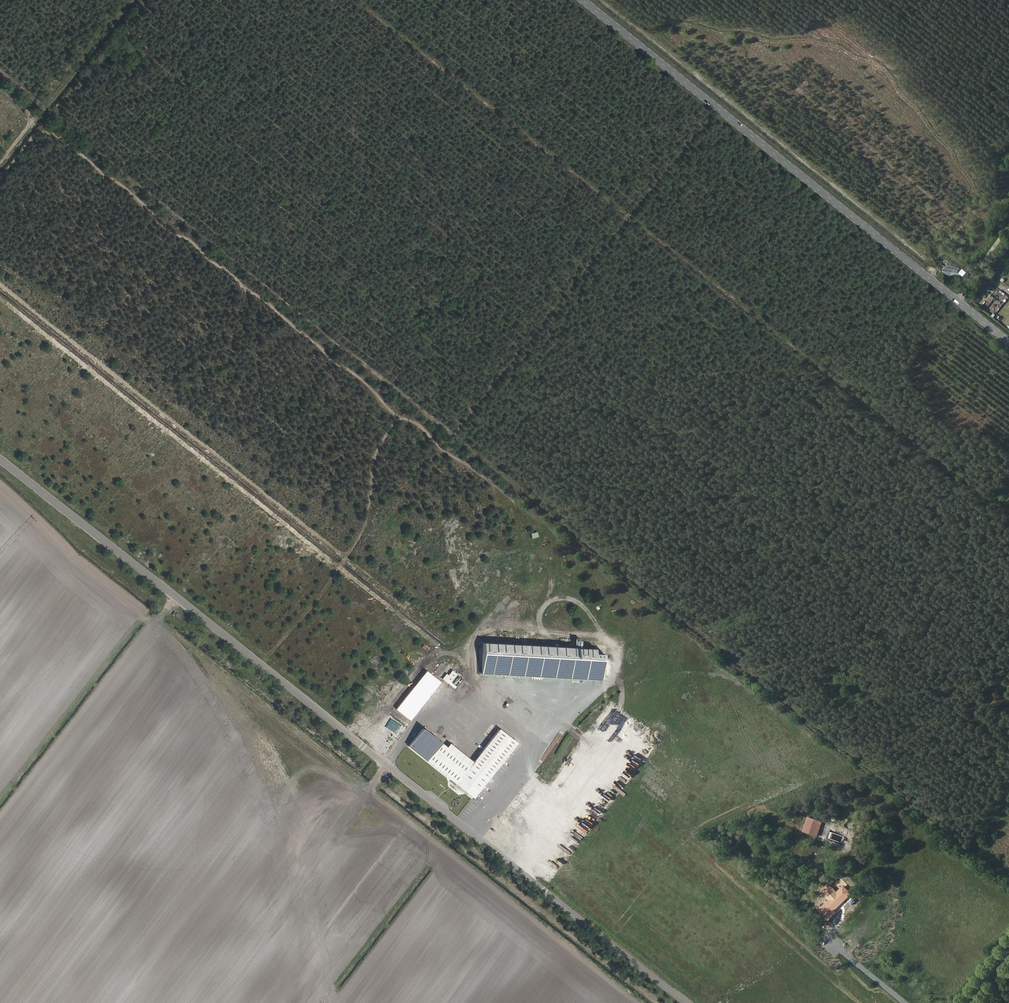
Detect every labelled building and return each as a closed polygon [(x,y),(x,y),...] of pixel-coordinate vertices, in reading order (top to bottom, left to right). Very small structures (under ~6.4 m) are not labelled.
[(593,649),(593,644),(481,641),(480,673),(601,676),(602,649),(593,649)] [(442,674),(447,666),(440,663),(435,671),(442,674)] [(452,669),(448,674),(447,674),(443,679),(453,688),(455,686),(450,681),(456,673),(452,669)] [(457,669),(455,671),(462,677),(464,674),(457,669)] [(212,686),(216,686),(216,688),(226,689),(226,685),(222,685),(222,681),(212,680),(212,686)] [(491,737),(498,728),(492,724),(485,732),(491,737)] [(423,727),(409,745),(455,782),(461,775),(479,790),(518,742),(500,727),(473,761),(470,765),(446,746),(423,727)] [(473,761),(450,742),(446,746),(470,765),(473,761)] [(455,782),(473,797),(479,790),(461,775),(455,782)] [(812,842),(819,829),(806,822),(799,835),(812,842)] [(838,891),(830,884),(822,891),(830,899),(819,909),(829,919),(838,911),(835,909),(852,893),(844,885),(838,891)]
